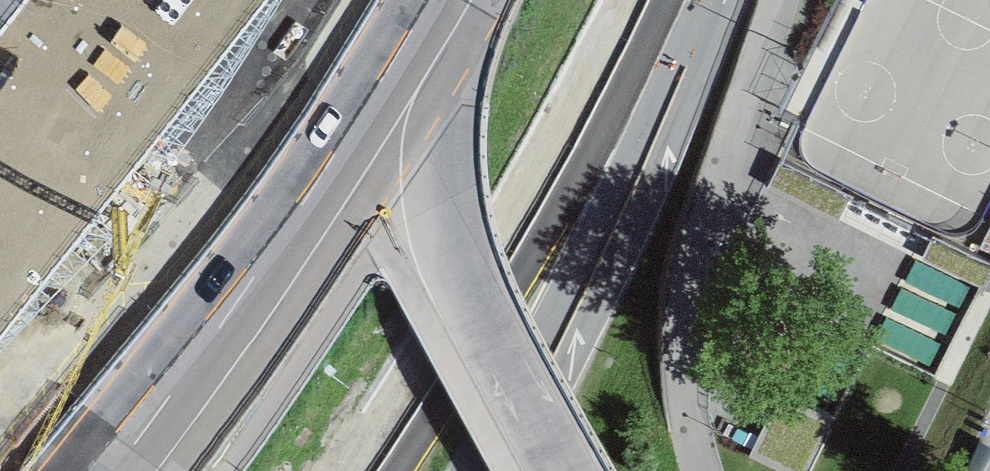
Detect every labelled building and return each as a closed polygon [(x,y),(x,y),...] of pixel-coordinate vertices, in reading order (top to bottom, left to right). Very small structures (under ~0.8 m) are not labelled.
[(265,0),(0,0),(0,333),(265,0)]
